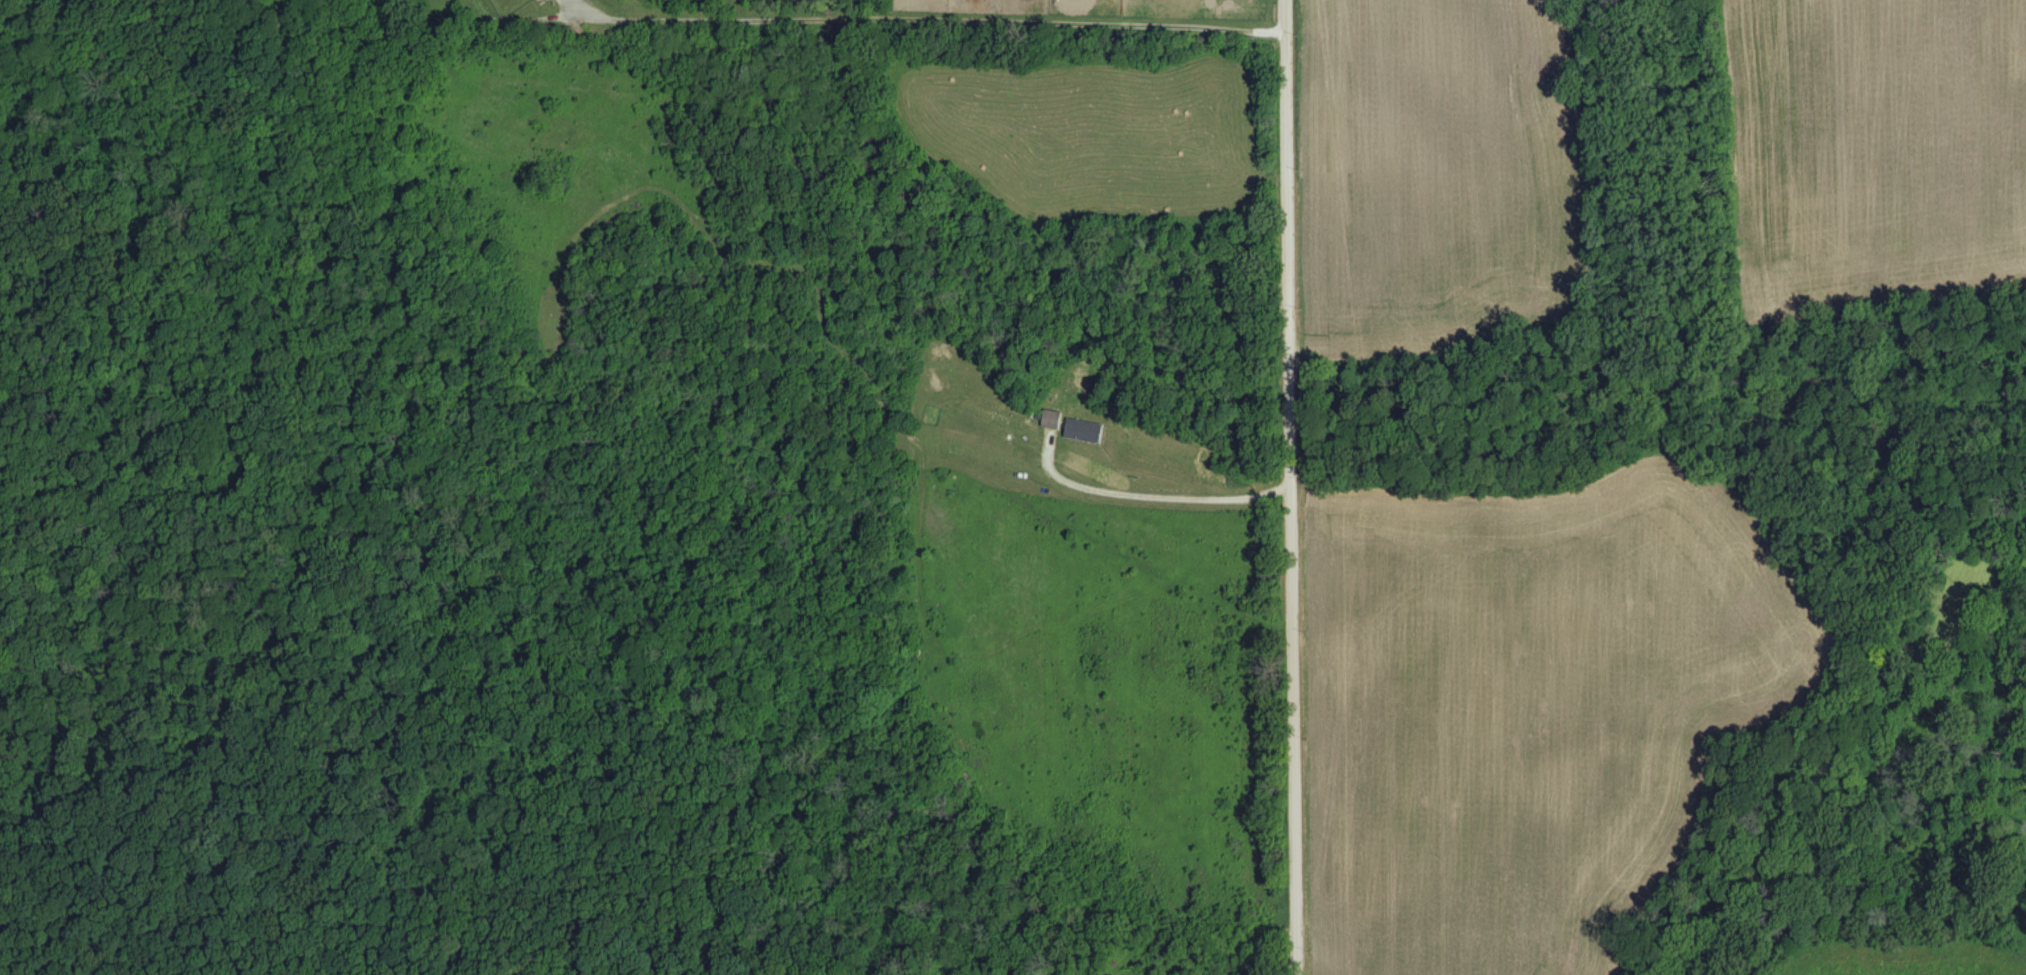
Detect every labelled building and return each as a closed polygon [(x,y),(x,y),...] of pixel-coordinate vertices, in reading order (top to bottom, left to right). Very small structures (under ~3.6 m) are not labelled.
[(1063,431),(1065,413),(1048,411),(1046,429),(1063,431)] [(1107,426),(1070,421),(1068,440),(1105,444),(1107,426)]
